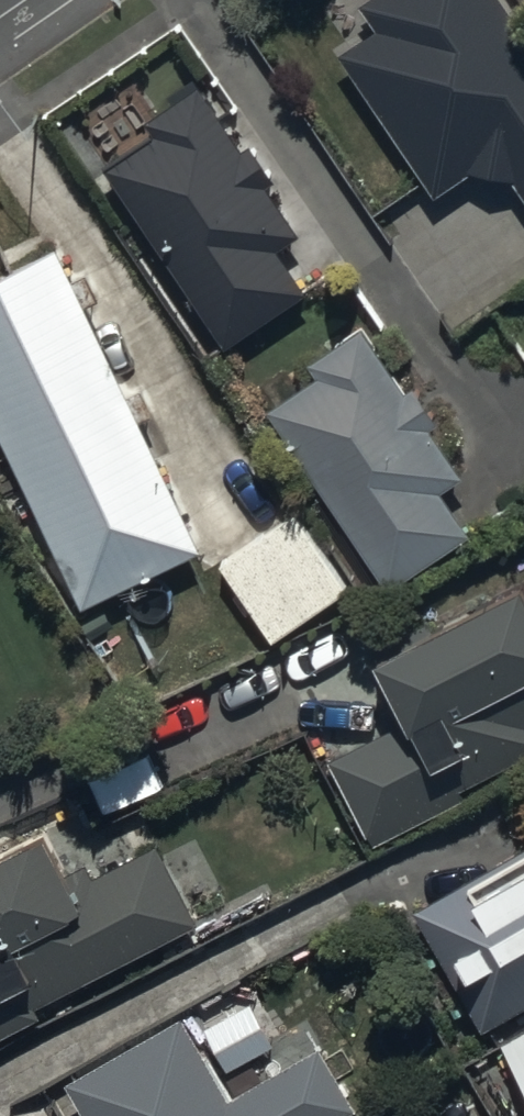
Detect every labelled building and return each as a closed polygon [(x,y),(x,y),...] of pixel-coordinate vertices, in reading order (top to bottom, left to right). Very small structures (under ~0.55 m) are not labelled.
[(501,0),(376,0),(362,9),(379,34),(340,59),(433,198),(471,173),(517,184),(523,196),(523,35),(501,0)] [(158,140),(107,170),(227,351),(310,296),(280,252),(302,238),(271,191),(278,186),(253,147),(244,153),(200,87),(147,122),(158,140)] [(0,281),(0,434),(85,613),(203,557),(141,426),(155,420),(142,393),(127,400),(84,309),(100,302),(89,278),(73,285),(58,254),(0,281)] [(272,416),(391,594),(473,539),(445,496),(466,482),(435,434),(444,427),(417,388),(407,395),(365,333),(312,368),(322,383),(272,416)] [(223,568),(272,646),(350,594),(300,518),(223,568)] [(372,849),(466,803),(460,793),(523,761),(523,588),(429,635),(425,626),(373,652),(409,725),(330,764),(372,849)] [(45,1021),(39,1009),(200,928),(160,847),(94,880),(88,867),(67,877),(44,833),(0,855),(0,1043),(45,1021)] [(479,1036),(523,1011),(523,853),(411,917),(479,1036)] [(362,1114),(325,1049),(236,1100),(189,1018),(70,1086),(87,1115),(358,1115),(362,1114)] [(500,1044),(523,1091),(523,1032),(500,1044)]
